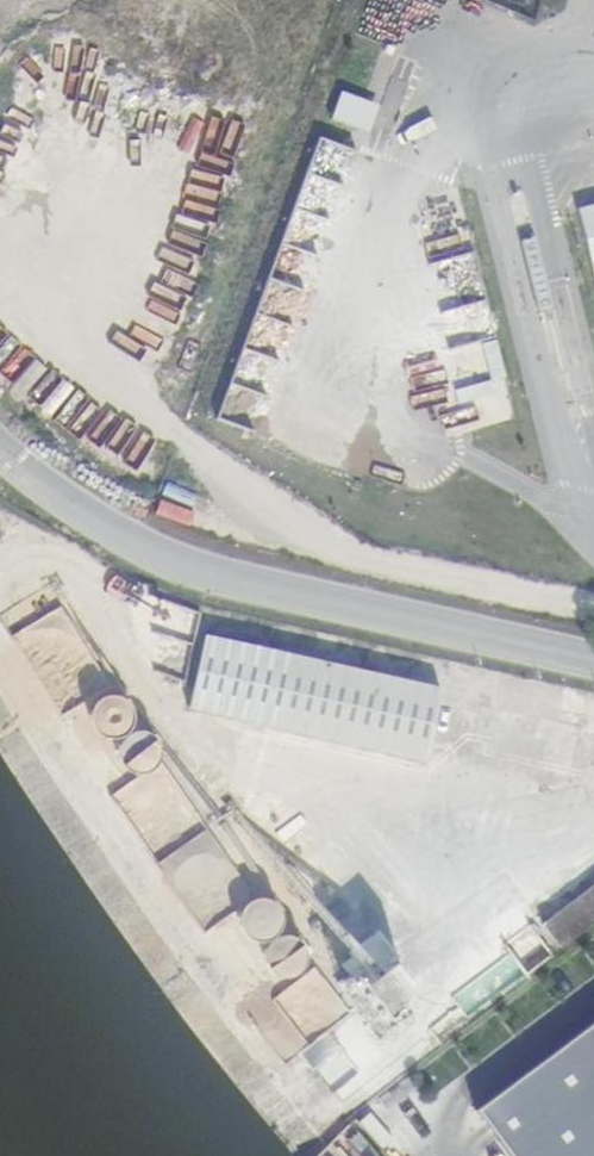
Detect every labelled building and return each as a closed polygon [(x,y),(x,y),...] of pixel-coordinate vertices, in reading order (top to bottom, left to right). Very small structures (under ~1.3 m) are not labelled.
[(335,92),(326,121),(366,134),(375,104),(335,92)] [(172,136),(126,253),(190,278),(218,204),(187,192),(204,148),(172,136)] [(306,136),(219,422),(289,443),(309,375),(289,369),(355,151),(306,136)] [(25,386),(39,357),(0,338),(0,374),(25,386)] [(480,368),(447,380),(456,407),(490,395),(480,368)] [(117,468),(146,479),(158,445),(130,434),(117,468)] [(413,757),(430,683),(287,656),(193,635),(178,704),(413,757)] [(558,954),(593,926),(593,881),(538,925),(558,954)] [(242,934),(248,939),(250,939),(255,941),(260,941),(267,939),(275,933),(278,929),(281,925),(282,920),(283,915),(282,910),(280,906),(274,898),(266,893),(261,892),(256,892),(249,893),(242,897),(237,903),(235,907),(234,915),(235,925),(237,929),(242,934)] [(268,954),(267,961),(267,964),(269,969),(271,973),(276,978),(282,982),(285,984),(294,985),(301,983),(309,977),(312,973),(315,969),(316,961),(316,958),(314,950),(311,946),(306,940),(298,936),(289,935),(280,939),(272,945),(268,954)] [(477,1112),(510,1155),(593,1155),(593,1024),(477,1112)]
